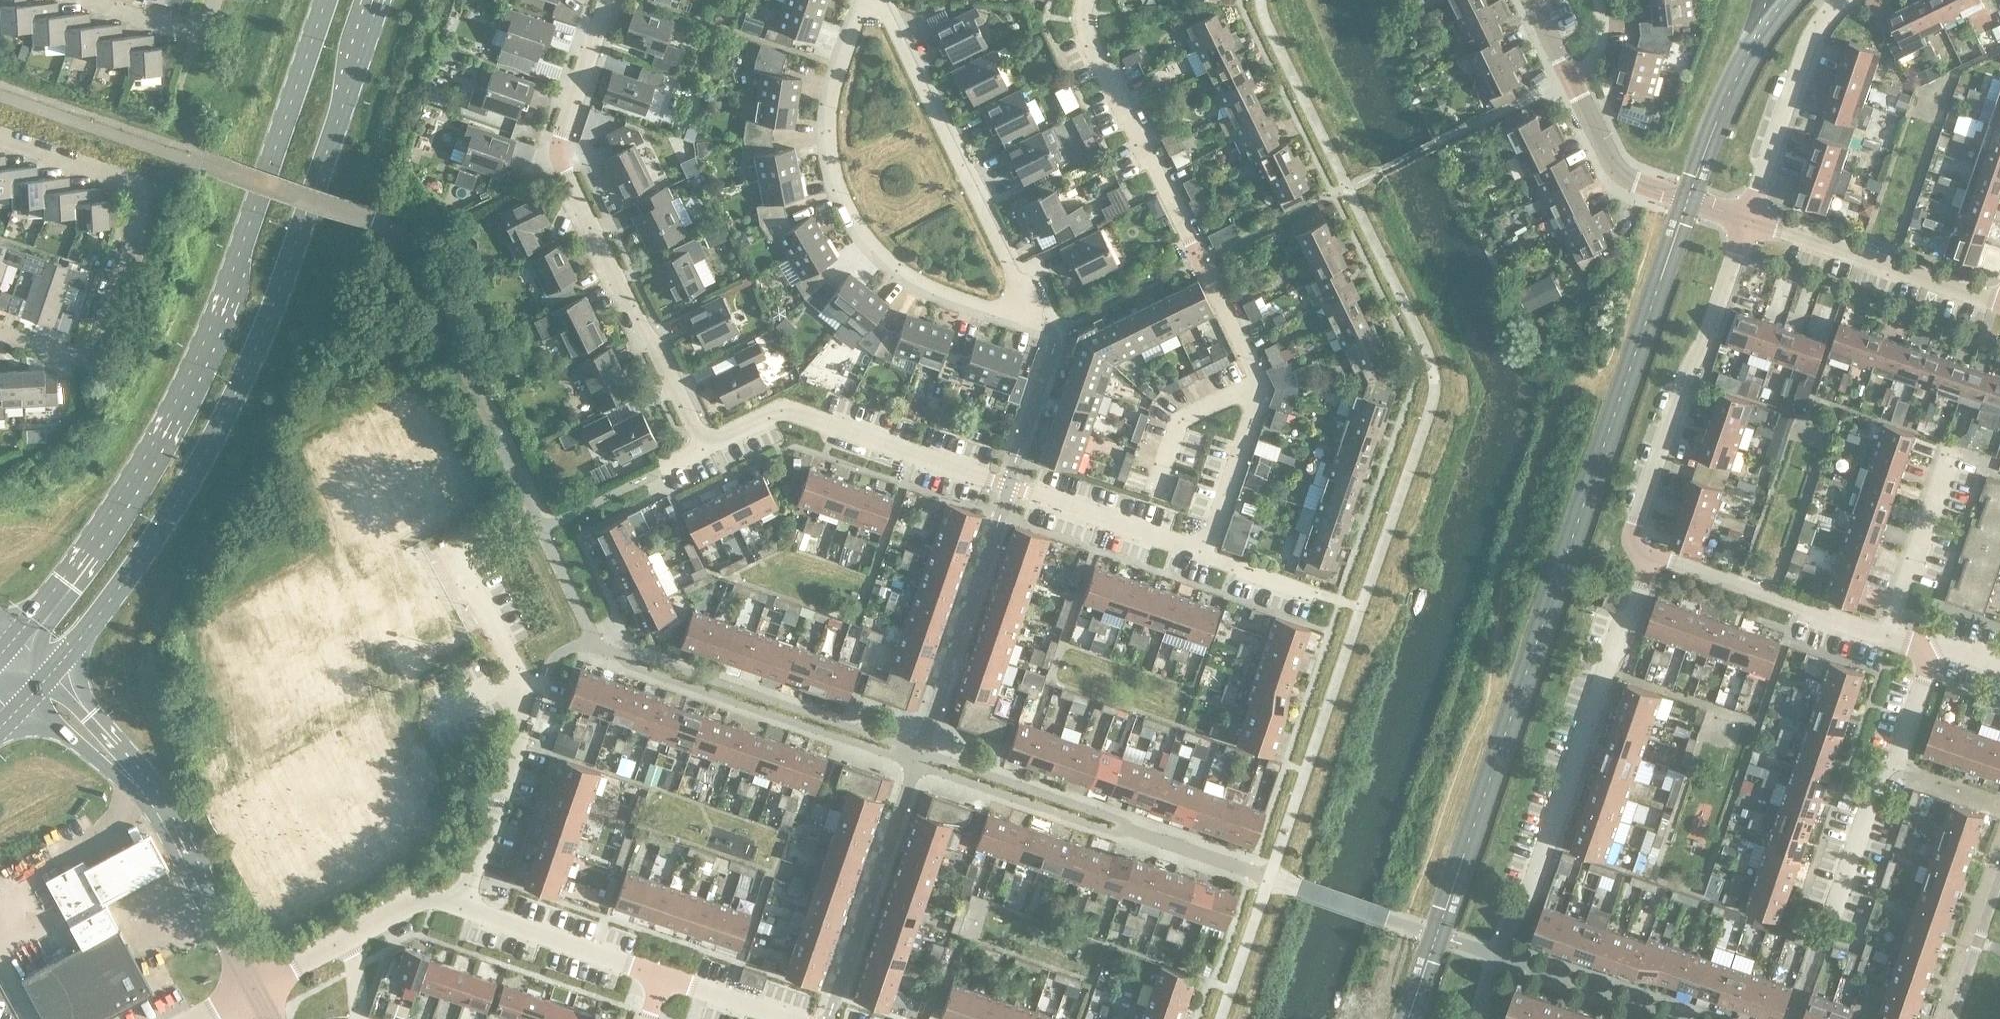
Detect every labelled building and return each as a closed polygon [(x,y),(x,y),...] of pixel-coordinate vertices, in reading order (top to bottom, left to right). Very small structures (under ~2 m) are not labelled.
[(2,31),(33,30),(34,30),(32,3),(26,3),(26,0),(0,0),(2,31)] [(783,4),(822,18),(828,0),(785,0),(783,4)] [(1488,0),(1464,0),(1454,5),(1459,15),(1455,17),(1461,29),(1508,5),(1506,0),(1497,0),(1490,4),(1488,0)] [(1693,0),(1659,0),(1652,1),(1654,10),(1655,19),(1640,21),(1642,33),(1675,37),(1673,21),(1696,18),(1693,0)] [(1932,0),(1919,0),(1909,5),(1923,35),(1944,25),(1932,0)] [(1957,0),(1932,0),(1944,25),(1964,15),(1957,0)] [(1964,15),(1985,5),(1983,0),(1957,0),(1964,15)] [(57,2),(32,3),(34,30),(33,30),(34,42),(65,40),(66,40),(64,14),(58,14),(57,2)] [(822,18),(783,4),(775,27),(768,25),(764,37),(791,46),(794,34),(814,41),(822,18)] [(1513,15),(1508,5),(1461,29),(1467,41),(1471,39),(1476,49),(1499,38),(1505,35),(1499,22),(1513,15)] [(1923,35),(1909,5),(1895,11),(1893,6),(1873,16),(1897,59),(1928,44),(1923,35)] [(982,20),(975,7),(930,29),(939,47),(944,44),(952,61),(986,44),(976,23),(982,20)] [(508,24),(501,46),(495,62),(532,75),(543,41),(549,43),(555,24),(507,8),(502,22),(508,24)] [(673,23),(634,9),(624,39),(656,50),(651,63),(675,72),(683,49),(666,43),(673,23)] [(1214,12),(1185,26),(1190,36),(1186,38),(1192,51),(1196,48),(1230,32),(1225,23),(1221,25),(1214,12)] [(89,13),(64,14),(66,40),(65,40),(66,53),(97,51),(96,25),(89,25),(89,13)] [(121,23),(96,25),(97,51),(98,64),(129,62),(128,36),(121,36),(121,23)] [(1967,27),(1971,35),(1977,32),(1973,24),(1967,27)] [(1417,25),(1409,29),(1411,33),(1419,29),(1417,25)] [(1234,41),(1230,32),(1196,48),(1207,70),(1236,56),(1230,43),(1234,41)] [(1980,40),(1977,32),(1971,35),(1974,43),(1980,40)] [(1675,37),(1642,33),(1638,45),(1626,42),(1620,63),(1659,74),(1665,53),(1669,55),(1675,37)] [(152,34),(128,36),(129,62),(129,75),(162,73),(160,47),(153,47),(152,34)] [(1505,51),(1499,38),(1476,49),(1470,52),(1480,74),(1524,53),(1519,44),(1505,51)] [(1850,41),(1840,71),(1872,82),(1882,52),(1850,41)] [(761,44),(756,59),(754,71),(761,72),(757,96),(797,103),(801,78),(781,75),(783,63),(787,53),(761,44)] [(1926,47),(1929,55),(1935,52),(1932,44),(1926,47)] [(30,50),(22,47),(18,58),(26,61),(30,50)] [(1003,62),(996,49),(951,71),(959,89),(964,86),(973,103),(1007,86),(997,65),(1003,62)] [(1137,50),(1133,52),(1121,57),(1126,66),(1141,59),(1137,50)] [(1939,60),(1935,52),(1929,55),(1933,63),(1936,61),(1939,60)] [(1528,62),(1524,53),(1480,74),(1496,107),(1517,97),(1512,86),(1520,82),(1514,69),(1528,62)] [(1242,69),(1236,56),(1207,70),(1218,92),(1251,76),(1247,67),(1242,69)] [(1920,84),(1942,73),(1936,61),(1933,63),(1914,72),(1920,84)] [(1659,74),(1620,63),(1614,84),(1653,95),(1659,74)] [(494,68),(485,92),(475,89),(467,112),(484,117),(488,107),(517,117),(524,99),(529,101),(535,82),(494,68)] [(667,78),(641,69),(637,80),(613,72),(604,99),(644,113),(653,86),(663,90),(667,78)] [(1872,82),(1840,71),(1833,93),(1864,104),(1872,82)] [(1255,85),(1251,76),(1218,92),(1214,94),(1219,106),(1224,104),(1229,115),(1258,100),(1251,87),(1255,85)] [(1882,89),(1890,92),(1892,85),(1884,82),(1882,89)] [(1901,88),(1892,85),(1890,92),(1898,95),(1901,88)] [(1139,93),(1143,102),(1155,96),(1151,87),(1139,93)] [(1968,94),(1977,97),(1979,91),(1971,88),(1968,94)] [(1037,124),(1020,89),(980,108),(989,126),(994,124),(1002,141),(1037,124)] [(1987,94),(1979,91),(1977,97),(1985,100),(1987,94)] [(1900,92),(1895,106),(1906,110),(1911,96),(1900,92)] [(1874,107),(1864,104),(1833,93),(1825,115),(1822,125),(1853,136),(1857,126),(1866,129),(1874,107)] [(797,103),(757,96),(753,120),(746,119),(743,138),(771,138),(774,124),(793,127),(797,103)] [(1160,105),(1155,96),(1143,102),(1148,111),(1160,105)] [(1264,113),(1258,100),(1229,115),(1239,136),(1273,120),(1268,111),(1264,113)] [(1997,101),(1990,122),(1999,126),(1999,102),(1997,101)] [(1622,105),(1618,117),(1649,128),(1653,116),(1622,105)] [(1528,119),(1523,109),(1503,119),(1518,151),(1562,130),(1557,121),(1543,128),(1537,115),(1528,119)] [(1075,129),(1086,123),(1081,112),(1069,117),(1075,129)] [(1277,129),(1273,120),(1239,136),(1235,139),(1241,151),(1245,149),(1250,159),(1279,144),(1273,132),(1277,129)] [(1990,122),(1983,144),(1999,150),(1999,126),(1990,122)] [(516,140),(468,124),(463,138),(469,140),(461,162),(498,175),(504,157),(509,159),(516,140)] [(625,196),(638,189),(651,183),(633,146),(644,141),(638,129),(625,125),(606,133),(616,154),(606,159),(625,196)] [(1853,136),(1822,125),(1811,157),(1842,168),(1850,144),(1853,136)] [(1566,140),(1562,130),(1518,151),(1529,174),(1536,170),(1558,159),(1552,146),(1566,140)] [(1057,166),(1040,131),(1001,151),(1009,168),(1014,166),(1023,183),(1057,166)] [(1953,138),(1962,141),(1964,134),(1956,131),(1953,138)] [(1161,137),(1165,146),(1177,140),(1173,132),(1161,137)] [(1972,137),(1964,134),(1962,141),(1970,144),(1972,137)] [(1864,140),(1853,136),(1850,144),(1861,148),(1864,140)] [(1863,143),(1872,146),(1874,139),(1865,137),(1863,143)] [(774,152),(771,138),(743,138),(747,157),(754,156),(759,180),(799,172),(794,148),(774,152)] [(1882,142),(1874,139),(1872,146),(1880,149),(1882,142)] [(1181,149),(1177,140),(1165,146),(1169,155),(1181,149)] [(1286,141),(1279,144),(1250,159),(1261,181),(1268,178),(1301,161),(1297,152),(1292,154),(1286,141)] [(1983,144),(1975,166),(1999,174),(1999,150),(1983,144)] [(0,155),(0,194),(13,194),(12,167),(5,167),(5,155),(0,155)] [(1571,169),(1565,156),(1558,159),(1536,170),(1541,181),(1536,183),(1542,195),(1590,172),(1585,162),(1571,169)] [(1853,172),(1842,168),(1811,157),(1803,179),(1835,190),(1846,194),(1847,190),(1853,172)] [(1306,170),(1301,161),(1268,178),(1284,210),(1304,200),(1299,190),(1307,186),(1301,173),(1306,170)] [(36,166),(12,167),(13,194),(13,206),(44,205),(45,205),(44,178),(37,178),(36,166)] [(1975,166),(1968,187),(1999,198),(1999,197),(1999,174),(1975,166)] [(478,176),(461,170),(456,184),(474,190),(478,176)] [(803,196),(799,172),(759,180),(764,204),(756,206),(760,224),(786,214),(783,200),(803,196)] [(1594,181),(1590,172),(1542,195),(1548,207),(1552,204),(1557,215),(1586,201),(1580,188),(1594,181)] [(1939,181),(1947,184),(1949,177),(1941,175),(1939,181)] [(1182,182),(1186,190),(1198,185),(1194,176),(1182,182)] [(68,177),(44,178),(45,205),(44,205),(45,217),(76,215),(77,215),(75,189),(69,189),(68,177)] [(1958,180),(1949,177),(1947,184),(1956,187),(1958,180)] [(1835,190),(1803,179),(1796,201),(1827,212),(1835,190)] [(1203,194),(1198,185),(1186,190),(1191,199),(1203,194)] [(1961,209),(1992,220),(1999,198),(1968,187),(1965,196),(1936,186),(1931,199),(1961,209)] [(671,199),(665,187),(638,201),(643,212),(634,216),(650,250),(684,233),(668,201),(671,199)] [(100,188),(75,189),(77,215),(76,215),(77,228),(109,226),(108,200),(101,200),(100,188)] [(1053,190),(1017,208),(1032,237),(1052,227),(1057,239),(1090,223),(1082,206),(1065,214),(1053,190)] [(1855,193),(1847,190),(1846,194),(1845,197),(1853,200),(1855,193)] [(1864,196),(1855,193),(1853,200),(1861,203),(1864,196)] [(506,236),(516,257),(539,245),(532,230),(548,222),(535,196),(502,212),(512,233),(506,236)] [(1874,204),(1863,200),(1860,208),(1863,213),(1870,215),(1874,204)] [(1593,214),(1586,201),(1557,215),(1562,225),(1558,227),(1564,239),(1612,216),(1607,207),(1593,214)] [(1104,220),(1115,215),(1109,203),(1099,208),(1104,220)] [(1913,216),(1925,220),(1926,218),(1928,211),(1916,207),(1913,216)] [(1330,232),(1319,209),(1290,223),(1306,256),(1339,239),(1335,230),(1330,232)] [(1992,220),(1961,209),(1953,231),(1985,241),(1992,220)] [(793,226),(786,214),(760,224),(770,241),(776,237),(789,257),(824,236),(811,215),(793,226)] [(1616,225),(1612,216),(1564,239),(1570,251),(1574,249),(1584,269),(1604,259),(1599,249),(1608,245),(1602,232),(1616,225)] [(1911,225),(1922,229),(1924,221),(1914,217),(1911,225)] [(1924,224),(1932,227),(1935,221),(1926,218),(1925,220),(1924,224)] [(1207,234),(1212,245),(1238,232),(1233,221),(1207,234)] [(1943,223),(1935,221),(1932,227),(1941,230),(1943,223)] [(1526,225),(1515,231),(1517,234),(1528,229),(1526,225)] [(1117,264),(1100,229),(1060,248),(1069,266),(1074,264),(1082,280),(1117,264)] [(714,230),(703,235),(709,248),(720,243),(714,230)] [(1985,241),(1953,231),(1946,253),(1977,264),(1985,241)] [(836,258),(824,236),(789,257),(802,278),(795,282),(805,299),(826,280),(819,268),(836,258)] [(678,256),(658,266),(676,302),(703,289),(691,264),(706,257),(696,237),(674,248),(678,256)] [(1344,249),(1339,239),(1306,256),(1317,278),(1339,267),(1346,264),(1339,251),(1344,249)] [(1511,239),(1505,242),(1509,250),(1516,246),(1511,239)] [(0,243),(0,281),(6,262),(21,267),(26,252),(0,243)] [(541,295),(547,306),(575,292),(570,282),(576,279),(559,244),(529,259),(546,292),(541,295)] [(57,263),(26,252),(21,267),(36,272),(21,315),(37,321),(57,263)] [(88,273),(57,263),(37,321),(53,326),(64,296),(74,299),(79,287),(83,288),(88,273)] [(1346,280),(1339,267),(1317,278),(1310,281),(1315,292),(1311,294),(1317,306),(1321,303),(1354,287),(1350,278),(1346,280)] [(850,273),(837,289),(826,280),(805,299),(820,311),(825,305),(844,320),(869,288),(850,273)] [(1529,313),(1563,296),(1553,275),(1518,292),(1529,313)] [(1214,314),(1198,280),(1178,289),(1195,323),(1214,314)] [(1359,296),(1354,287),(1321,303),(1332,325),(1361,311),(1355,298),(1359,296)] [(888,304),(869,288),(844,320),(863,335),(858,341),(873,353),(887,329),(876,320),(888,304)] [(1195,323),(1178,289),(1160,298),(1176,332),(1195,323)] [(739,330),(722,295),(682,315),(691,332),(696,330),(704,347),(739,330)] [(551,336),(553,335),(553,334),(557,331),(570,357),(606,339),(584,296),(534,320),(543,338),(550,335),(551,336)] [(1176,332),(1160,298),(1142,307),(1158,341),(1176,332)] [(1242,304),(1246,313),(1258,307),(1254,298),(1242,304)] [(1158,341),(1142,307),(1123,316),(1140,350),(1158,341)] [(1262,315),(1258,307),(1246,313),(1251,321),(1262,315)] [(1367,324),(1361,311),(1332,325),(1343,347),(1376,331),(1372,322),(1367,324)] [(1729,344),(1752,351),(1762,320),(1740,312),(1729,344)] [(1275,325),(1285,320),(1282,313),(1272,318),(1275,325)] [(900,333),(887,329),(873,353),(891,359),(893,352),(917,360),(930,322),(906,314),(900,333)] [(1123,316),(1105,325),(1104,325),(1116,349),(1103,355),(1112,364),(1140,350),(1123,316)] [(1784,327),(1762,320),(1752,351),(1773,358),(1784,327)] [(1103,321),(1078,333),(1103,355),(1116,349),(1104,325),(1105,325),(1103,321)] [(953,330),(930,322),(917,360),(939,368),(937,375),(949,379),(958,353),(947,349),(953,330)] [(1863,330),(1841,323),(1830,354),(1852,361),(1863,330)] [(1805,334),(1784,327),(1773,358),(1795,366),(1805,334)] [(1884,338),(1863,330),(1852,361),(1874,369),(1884,338)] [(1387,353),(1376,331),(1343,347),(1354,369),(1360,366),(1367,381),(1377,380),(1368,362),(1387,353)] [(1103,355),(1078,333),(1068,360),(1073,362),(1073,361),(1098,369),(1103,355)] [(1828,342),(1805,334),(1795,366),(1810,371),(1808,377),(1800,380),(1793,401),(1806,406),(1828,342)] [(969,357),(958,353),(949,379),(960,383),(963,376),(986,384),(999,345),(976,337),(969,357)] [(1906,345),(1884,338),(1874,369),(1895,376),(1906,345)] [(1264,348),(1268,357),(1280,351),(1276,342),(1264,348)] [(764,357),(757,343),(736,353),(741,364),(714,377),(727,405),(765,386),(753,362),(764,357)] [(1023,353),(999,345),(986,384),(1009,392),(1007,399),(1018,403),(1027,377),(1016,373),(1023,353)] [(1927,352),(1906,345),(1895,376),(1917,384),(1927,352)] [(616,360),(610,348),(577,364),(598,407),(631,391),(622,372),(619,373),(613,362),(616,360)] [(1284,359),(1280,351),(1268,357),(1272,366),(1284,359)] [(1949,360),(1927,352),(1917,384),(1938,391),(1949,360)] [(1112,364),(1103,355),(1098,369),(1073,361),(1073,362),(1066,380),(1102,393),(1112,364)] [(1226,355),(1213,361),(1217,368),(1229,362),(1226,355)] [(1971,367),(1949,360),(1938,391),(1960,398),(1971,367)] [(1217,368),(1213,361),(1200,367),(1204,374),(1217,368)] [(1317,361),(1292,371),(1297,382),(1321,372),(1317,361)] [(1744,361),(1742,370),(1748,372),(1751,364),(1744,361)] [(569,364),(554,372),(557,378),(573,371),(569,364)] [(1992,375),(1971,367),(1960,398),(1982,406),(1992,375)] [(44,368),(22,370),(24,405),(58,403),(56,372),(44,372),(44,368)] [(22,370),(0,371),(0,418),(7,418),(6,406),(24,405),(22,370)] [(1748,372),(1742,370),(1739,378),(1742,379),(1745,380),(1748,372)] [(1720,372),(1716,385),(1737,392),(1742,379),(1739,378),(1720,372)] [(1845,372),(1842,380),(1849,382),(1852,374),(1845,372)] [(1189,373),(1176,379),(1180,386),(1192,380),(1189,373)] [(1992,375),(1982,406),(1999,412),(1999,377),(1992,375)] [(1788,376),(1785,385),(1791,387),(1794,378),(1788,376)] [(1759,399),(1764,384),(1746,378),(1745,380),(1744,380),(1740,393),(1759,399)] [(1180,386),(1176,379),(1164,385),(1167,392),(1180,386)] [(1102,393),(1066,380),(1060,400),(1096,412),(1102,393)] [(1375,385),(1377,380),(1367,381),(1362,396),(1355,393),(1347,416),(1382,428),(1395,391),(1375,385)] [(1849,382),(1842,380),(1839,388),(1846,391),(1849,382)] [(1144,381),(1139,387),(1147,394),(1152,388),(1144,381)] [(1769,396),(1772,387),(1765,384),(1761,394),(1769,396)] [(1791,387),(1785,385),(1782,393),(1788,395),(1791,387)] [(1888,387),(1885,395),(1892,397),(1895,389),(1888,387)] [(1754,402),(1721,391),(1714,414),(1746,425),(1754,402)] [(1892,397),(1885,395),(1883,403),(1889,406),(1892,397)] [(1096,412),(1060,400),(1053,419),(1089,432),(1096,412)] [(1896,406),(1891,421),(1903,424),(1907,412),(1910,403),(1906,401),(1904,409),(1896,406)] [(1931,401),(1928,410),(1935,412),(1938,404),(1931,401)] [(1276,408),(1273,417),(1285,421),(1288,412),(1276,408)] [(1935,412),(1928,410),(1925,418),(1929,419),(1932,420),(1935,412)] [(1140,412),(1135,426),(1143,428),(1148,415),(1140,412)] [(1907,412),(1903,424),(1911,427),(1915,415),(1907,412)] [(642,413),(638,415),(614,427),(607,414),(584,426),(595,448),(610,440),(620,459),(655,442),(642,413)] [(1746,425),(1714,414),(1707,435),(1739,446),(1746,425)] [(1382,428),(1347,416),(1339,439),(1374,451),(1382,428)] [(1975,416),(1972,424),(1978,427),(1981,418),(1975,416)] [(1285,421),(1273,417),(1270,426),(1282,430),(1285,421)] [(1089,432),(1053,419),(1046,439),(1082,451),(1089,432)] [(1929,419),(1924,432),(1934,435),(1936,428),(1934,421),(1932,420),(1929,419)] [(1777,422),(1774,431),(1775,431),(1774,434),(1787,438),(1791,426),(1777,422)] [(1916,434),(1884,423),(1877,445),(1908,456),(1916,434)] [(1978,427),(1972,424),(1969,432),(1975,435),(1978,427)] [(1143,428),(1135,426),(1131,439),(1139,441),(1143,428)] [(1756,432),(1765,435),(1767,428),(1759,426),(1756,432)] [(584,440),(578,428),(569,432),(575,444),(584,440)] [(1774,431),(1767,428),(1765,435),(1773,437),(1774,434),(1775,431),(1774,431)] [(974,429),(972,435),(979,438),(981,432),(974,429)] [(1847,438),(1856,441),(1858,435),(1849,432),(1847,438)] [(1739,446),(1707,435),(1700,457),(1731,468),(1739,446)] [(1866,438),(1858,435),(1856,441),(1864,444),(1866,438)] [(1082,451),(1046,439),(1040,459),(1076,471),(1082,451)] [(1374,451),(1339,439),(1331,463),(1366,475),(1374,451)] [(1908,456),(1877,445),(1869,466),(1901,477),(1908,456)] [(1127,451),(1122,465),(1130,467),(1134,454),(1127,451)] [(1260,454),(1257,463),(1269,467),(1272,458),(1260,454)] [(1327,461),(1324,468),(1323,474),(1327,475),(1323,486),(1358,498),(1366,475),(1331,463),(1327,461)] [(1269,467),(1257,463),(1254,473),(1266,477),(1269,467)] [(1130,467),(1122,465),(1117,478),(1125,480),(1130,467)] [(1901,477),(1869,466),(1862,488),(1893,499),(1901,477)] [(830,476),(809,469),(797,503),(818,510),(830,476)] [(778,507),(762,474),(742,484),(758,517),(778,507)] [(1833,482),(1841,485),(1843,478),(1835,475),(1833,482)] [(851,483),(830,476),(818,510),(839,517),(851,483)] [(1987,476),(1981,493),(1988,495),(1983,509),(1999,515),(1999,480),(1987,476)] [(1192,482),(1178,477),(1170,501),(1184,506),(1192,482)] [(1693,478),(1685,500),(1717,511),(1724,489),(1693,478)] [(1852,481),(1843,478),(1841,485),(1849,488),(1852,481)] [(1738,486),(1747,488),(1749,482),(1740,479),(1738,486)] [(1757,485),(1749,482),(1747,488),(1755,491),(1757,485)] [(872,490),(851,483),(839,517),(860,524),(872,490)] [(758,517),(742,484),(722,494),(738,526),(758,517)] [(1358,498),(1323,486),(1315,509),(1350,521),(1358,498)] [(1893,499),(1862,488),(1855,510),(1886,520),(1893,499)] [(893,498),(872,490),(860,524),(881,532),(893,498)] [(738,526),(722,494),(702,504),(718,536),(738,526)] [(1717,511),(1685,500),(1678,522),(1709,532),(1717,511)] [(1244,501),(1241,510),(1253,515),(1256,505),(1244,501)] [(677,515),(671,503),(664,506),(670,519),(677,515)] [(981,515),(946,503),(939,524),(974,536),(981,515)] [(718,536),(702,504),(682,513),(698,546),(718,536)] [(918,508),(915,517),(927,521),(930,513),(918,508)] [(1350,521),(1315,509),(1307,533),(1342,545),(1350,521)] [(1983,509),(1978,524),(1972,522),(1966,538),(1999,549),(1999,515),(1983,509)] [(1886,520),(1855,510),(1847,531),(1879,542),(1886,520)] [(1232,513),(1221,545),(1240,552),(1251,520),(1232,513)] [(637,534),(627,515),(594,531),(604,550),(637,534)] [(683,528),(677,515),(670,519),(677,531),(683,528)] [(927,521),(915,517),(912,525),(925,529),(927,521)] [(1818,525),(1826,528),(1829,521),(1820,518),(1818,525)] [(803,531),(811,534),(815,522),(807,519),(803,531)] [(1837,524),(1829,521),(1826,528),(1835,531),(1837,524)] [(823,525),(815,522),(811,534),(819,537),(823,525)] [(1709,532),(1678,522),(1670,544),(1702,555),(1709,532)] [(974,536),(939,524),(932,545),(966,557),(974,536)] [(1049,538),(1014,526),(1007,547),(1042,558),(1049,538)] [(1879,542),(1847,531),(1840,553),(1871,563),(1879,542)] [(843,545),(851,548),(856,535),(847,533),(843,545)] [(1342,545),(1307,533),(1299,556),(1306,558),(1302,569),(1326,577),(1330,566),(1334,568),(1342,545)] [(1720,539),(1728,542),(1730,536),(1722,533),(1720,539)] [(646,554),(637,534),(604,550),(614,570),(646,554)] [(864,538),(856,535),(851,548),(860,550),(864,538)] [(1738,539),(1730,536),(1728,542),(1736,545),(1738,539)] [(782,537),(770,543),(774,550),(786,544),(782,537)] [(1966,538),(1961,554),(1967,556),(1962,571),(1995,582),(1999,568),(1999,549),(1966,538)] [(696,554),(690,541),(683,544),(689,557),(696,554)] [(774,550),(770,543),(758,549),(761,557),(774,550)] [(966,557),(932,545),(925,566),(959,578),(966,557)] [(1042,558),(1007,547),(1000,567),(1035,579),(1042,558)] [(904,549),(901,557),(914,561),(916,553),(904,549)] [(1791,560),(1804,565),(1805,561),(1808,553),(1795,549),(1791,560)] [(1871,563),(1840,553),(1832,574),(1864,585),(1871,563)] [(656,574),(646,554),(614,570),(624,590),(656,574)] [(703,566),(696,554),(689,557),(696,570),(703,566)] [(744,556),(731,562),(735,570),(748,563),(744,556)] [(914,561),(901,557),(899,565),(911,569),(914,561)] [(1078,557),(1074,570),(1081,573),(1086,560),(1078,557)] [(1791,560),(1789,569),(1797,572),(1803,568),(1804,565),(1791,560)] [(1803,568),(1812,571),(1814,564),(1805,561),(1804,565),(1803,568)] [(735,570),(731,562),(719,569),(721,572),(726,574),(735,570)] [(1822,567),(1814,564),(1812,571),(1820,574),(1822,567)] [(959,578),(925,566),(917,587),(952,599),(959,578)] [(1115,573),(1094,566),(1082,600),(1103,607),(1115,573)] [(1035,579),(1000,567),(993,588),(1028,600),(1035,579)] [(1081,573),(1074,570),(1069,584),(1077,586),(1081,573)] [(1995,582),(1962,571),(1957,585),(1951,583),(1945,600),(1985,614),(1995,582)] [(1136,580),(1115,573),(1103,607),(1124,615),(1136,580)] [(666,594),(656,574),(624,590),(634,610),(666,594)] [(718,578),(707,574),(695,580),(698,588),(718,578)] [(1864,585),(1832,574),(1825,597),(1856,607),(1864,585)] [(698,588),(695,580),(682,586),(686,594),(698,588)] [(1157,587),(1136,580),(1124,615),(1145,622),(1157,587)] [(747,587),(734,582),(731,590),(744,595),(747,587)] [(1611,582),(1602,606),(1616,610),(1624,587),(1611,582)] [(760,591),(747,587),(744,595),(757,599),(760,591)] [(952,599),(917,587),(910,608),(944,620),(952,599)] [(1177,594),(1157,587),(1145,622),(1166,629),(1177,594)] [(1028,600),(993,588),(986,609),(1021,621),(1028,600)] [(890,590),(887,598),(899,602),(902,594),(890,590)] [(676,614),(666,594),(634,610),(644,630),(676,614)] [(1198,601),(1177,594),(1166,629),(1186,636),(1198,601)] [(788,601),(775,597),(772,604),(785,609),(788,601)] [(899,602),(887,598),(884,606),(897,610),(899,602)] [(1064,598),(1060,611),(1067,614),(1072,600),(1064,598)] [(1678,605),(1658,598),(1646,632),(1667,639),(1678,605)] [(801,606),(788,601),(785,609),(798,613),(801,606)] [(1219,608),(1198,601),(1186,636),(1207,643),(1219,608)] [(1699,612),(1678,605),(1667,639),(1687,646),(1699,612)] [(944,620),(910,608),(903,629),(937,641),(944,620)] [(1263,612),(1251,608),(1248,616),(1260,620),(1263,612)] [(1021,621),(986,609),(979,629),(1014,641),(1021,621)] [(680,645),(701,652),(713,618),(692,610),(680,645)] [(829,615),(815,611),(813,618),(826,623),(829,615)] [(1067,614),(1060,611),(1055,624),(1063,627),(1067,614)] [(1720,619),(1699,612),(1687,646),(1708,653),(1720,619)] [(842,620),(829,615),(826,623),(839,627),(842,620)] [(1087,628),(1096,631),(1100,619),(1091,616),(1087,628)] [(1309,628),(1274,616),(1267,637),(1302,648),(1309,628)] [(734,625),(713,618),(701,652),(722,659),(734,625)] [(1108,622),(1100,619),(1096,631),(1104,634),(1108,622)] [(1741,626),(1720,619),(1708,653),(1729,660),(1741,626)] [(755,632),(734,625),(722,659),(743,666),(755,632)] [(1761,633),(1741,626),(1729,660),(1750,668),(1761,633)] [(866,641),(867,637),(870,629),(862,627),(858,639),(866,641)] [(883,634),(870,629),(867,637),(880,642),(883,634)] [(937,641),(903,629),(896,650),(930,662),(937,641)] [(1014,641),(979,629),(972,650),(1007,662),(1014,641)] [(1128,642),(1136,645),(1141,633),(1132,630),(1128,642)] [(775,639),(755,632),(743,666),(763,673),(775,639)] [(1149,636),(1141,633),(1136,645),(1145,648),(1149,636)] [(1783,640),(1761,633),(1750,668),(1771,675),(1783,640)] [(1302,648),(1267,637),(1260,657),(1295,669),(1302,648)] [(1094,638),(1090,649),(1101,652),(1105,642),(1094,638)] [(795,646),(775,639),(763,673),(784,680),(795,646)] [(1050,639),(1046,652),(1053,655),(1058,642),(1050,639)] [(1240,642),(1237,650),(1249,654),(1252,646),(1240,642)] [(1169,656),(1177,659),(1182,647),(1173,644),(1169,656)] [(816,653),(795,646),(784,680),(804,687),(816,653)] [(1190,650),(1182,647),(1177,659),(1186,662),(1190,650)] [(1653,681),(1660,663),(1664,651),(1655,648),(1645,678),(1653,681)] [(930,662),(896,650),(889,671),(923,683),(930,662)] [(1007,662),(972,650),(965,671),(999,683),(1007,662)] [(1249,654),(1237,650),(1234,658),(1246,662),(1249,654)] [(1672,654),(1664,651),(1660,663),(1668,666),(1672,654)] [(1053,655),(1046,652),(1041,666),(1049,668),(1053,655)] [(1819,656),(1807,652),(1804,660),(1817,664),(1819,656)] [(836,660),(816,653),(804,687),(824,694),(836,660)] [(1295,669),(1260,657),(1253,678),(1288,690),(1295,669)] [(858,667),(836,660),(824,694),(846,702),(858,667)] [(1865,672),(1831,660),(1823,681),(1858,693),(1865,672)] [(1692,674),(1700,677),(1705,665),(1696,662),(1692,674)] [(1713,668),(1705,665),(1700,677),(1709,680),(1713,668)] [(602,676),(580,668),(568,703),(590,710),(602,676)] [(1046,675),(1025,668),(1021,680),(1031,684),(1039,686),(1042,687),(1046,675)] [(861,671),(854,690),(913,710),(923,683),(889,671),(886,679),(861,671)] [(999,683),(965,671),(958,692),(992,703),(999,683)] [(622,683),(602,676),(590,710),(610,718),(622,683)] [(1288,690),(1253,678),(1246,700),(1250,701),(1284,713),(1285,712),(1288,690)] [(1754,682),(1746,679),(1742,691),(1750,694),(1754,682)] [(1016,688),(1028,692),(1031,684),(1021,680),(1019,680),(1016,688)] [(1858,693),(1823,681),(1816,702),(1851,713),(1858,693)] [(643,690),(622,683),(610,718),(631,725),(643,690)] [(1226,683),(1223,691),(1235,695),(1238,687),(1226,683)] [(1663,695),(1629,683),(1621,704),(1656,716),(1663,695)] [(1039,686),(1031,684),(1028,692),(1027,696),(1036,698),(1039,686)] [(1796,686),(1793,694),(1805,698),(1808,690),(1796,686)] [(1960,690),(1947,686),(1944,693),(1958,698),(1960,690)] [(1076,692),(1062,688),(1060,696),(1073,700),(1076,692)] [(663,697),(643,690),(631,725),(650,732),(649,736),(650,736),(663,697)] [(1235,695),(1223,691),(1220,699),(1232,703),(1235,695)] [(992,703),(958,692),(948,722),(1007,742),(1014,723),(989,714),(992,703)] [(1089,697),(1076,692),(1073,700),(1086,705),(1089,697)] [(1715,701),(1724,705),(1728,696),(1718,692),(1715,701)] [(1805,698),(1793,694),(1790,702),(1802,707),(1805,698)] [(1989,700),(1976,696),(1973,703),(1986,708),(1989,700)] [(664,697),(663,697),(650,736),(671,743),(683,708),(663,702),(664,697)] [(1989,700),(1986,708),(1999,712),(1999,711),(1999,704),(1989,700)] [(1284,713),(1250,701),(1243,722),(1277,733),(1284,713)] [(1117,706),(1103,702),(1101,710),(1114,714),(1117,706)] [(1851,713),(1816,702),(1809,722),(1844,734),(1851,713)] [(1656,716),(1621,704),(1614,725),(1648,736),(1656,716)] [(1130,711),(1117,706),(1114,714),(1127,719),(1130,711)] [(703,715),(683,708),(671,743),(691,750),(703,715)] [(1707,710),(1700,708),(1696,720),(1703,723),(1707,710)] [(724,722),(703,715),(691,750),(712,757),(724,722)] [(1157,720),(1144,716),(1141,724),(1142,724),(1154,728),(1155,728),(1157,720)] [(1957,724),(1936,717),(1924,752),(1945,759),(1957,724)] [(1171,725),(1157,720),(1155,728),(1168,733),(1171,725)] [(1039,728),(1019,721),(1007,756),(1027,763),(1039,728)] [(744,729),(724,722),(712,757),(733,764),(744,729)] [(1277,733),(1243,722),(1236,742),(1271,754),(1277,733)] [(1844,734),(1809,722),(1802,743),(1836,755),(1844,734)] [(572,734),(580,737),(584,726),(576,723),(572,734)] [(1142,724),(1139,734),(1151,738),(1154,728),(1142,724)] [(1212,724),(1209,733),(1221,737),(1224,728),(1212,724)] [(1977,731),(1957,724),(1945,759),(1966,766),(1977,731)] [(1648,736),(1614,725),(1607,745),(1641,757),(1648,736)] [(593,729),(584,726),(580,737),(589,740),(593,729)] [(1782,727),(1779,735),(1791,739),(1794,731),(1782,727)] [(1060,735),(1039,728),(1027,763),(1048,770),(1060,735)] [(765,736),(744,729),(733,764),(753,771),(765,736)] [(1199,735),(1185,730),(1183,738),(1196,742),(1199,735)] [(1998,738),(1977,731),(1966,766),(1986,773),(1998,738)] [(1080,742),(1060,735),(1048,770),(1068,777),(1080,742)] [(1212,739),(1199,735),(1196,742),(1209,747),(1212,739)] [(1791,739),(1779,735),(1776,743),(1788,747),(1791,739)] [(786,743),(765,736),(753,771),(774,778),(786,743)] [(1690,736),(1686,749),(1693,752),(1698,738),(1690,736)] [(613,748),(621,751),(625,739),(617,737),(613,748)] [(1998,738),(1986,773),(1999,777),(1999,739),(1998,738)] [(633,742),(625,739),(621,751),(629,754),(633,742)] [(1101,749),(1080,742),(1068,777),(1089,784),(1101,749)] [(806,750),(786,743),(774,778),(795,785),(806,750)] [(1836,755),(1802,743),(1795,764),(1829,775),(1836,755)] [(1239,748),(1226,744),(1223,752),(1237,756),(1239,748)] [(1641,757),(1607,745),(1600,766),(1634,778),(1641,757)] [(1252,753),(1239,748),(1237,756),(1250,761),(1252,753)] [(1121,757),(1101,749),(1089,784),(1109,791),(1121,757)] [(1693,752),(1686,749),(1681,762),(1689,765),(1693,752)] [(827,757),(806,750),(795,785),(815,792),(827,757)] [(663,766),(667,754),(659,751),(655,763),(663,766)] [(615,771),(630,776),(636,759),(621,754),(615,771)] [(675,757),(667,754),(663,766),(671,769),(675,757)] [(1142,764),(1121,757),(1109,791),(1130,798),(1142,764)] [(1281,763),(1268,758),(1266,766),(1278,771),(1281,763)] [(601,772),(566,760),(559,781),(594,793),(601,772)] [(890,779),(834,760),(827,782),(848,789),(883,801),(890,779)] [(656,785),(663,766),(655,763),(649,761),(642,780),(656,785)] [(1162,771),(1142,764),(1130,798),(1150,805),(1162,771)] [(1829,775),(1795,764),(1788,784),(1822,796),(1829,775)] [(696,777),(704,780),(708,768),(700,765),(696,777)] [(1634,778),(1600,766),(1593,787),(1627,798),(1634,778)] [(716,771),(708,768),(704,780),(712,783),(716,771)] [(1768,768),(1765,776),(1777,780),(1780,772),(1768,768)] [(1162,771),(1150,805),(1149,809),(1170,816),(1182,781),(1162,775),(1163,771),(1162,771)] [(1777,780),(1765,776),(1762,784),(1774,788),(1777,780)] [(1676,777),(1671,790),(1679,792),(1684,779),(1676,777)] [(736,791),(744,794),(749,782),(740,779),(736,791)] [(1206,779),(1203,789),(1191,823),(1211,830),(1227,786),(1206,779)] [(594,793),(559,781),(552,802),(586,814),(594,793)] [(1203,789),(1182,781),(1170,816),(1191,823),(1203,789)] [(757,785),(749,782),(744,794),(753,797),(757,785)] [(1227,784),(1227,786),(1211,830),(1232,837),(1244,803),(1248,791),(1227,784)] [(1822,796),(1788,784),(1781,805),(1815,817),(1822,796)] [(1627,798),(1593,787),(1586,807),(1620,819),(1627,798)] [(883,801),(848,789),(842,809),(876,821),(883,801)] [(1921,792),(1914,789),(1909,802),(1917,805),(1921,792)] [(1679,792),(1671,790),(1667,803),(1674,806),(1679,792)] [(980,810),(924,791),(917,813),(951,824),(973,832),(980,810)] [(777,805),(786,808),(790,796),(781,793),(777,805)] [(638,795),(634,808),(641,811),(646,798),(638,795)] [(798,799),(790,796),(786,808),(794,811),(798,799)] [(586,814),(552,802),(545,823),(579,834),(586,814)] [(1965,807),(1951,802),(1944,824),(1978,836),(1986,814),(1965,807)] [(1265,810),(1244,803),(1232,837),(1253,845),(1265,810)] [(1815,817),(1781,805),(1774,826),(1808,837),(1815,817)] [(1620,819),(1586,807),(1579,828),(1613,840),(1620,819)] [(641,811),(634,808),(629,821),(637,824),(641,811)] [(876,821),(842,809),(835,829),(869,841),(876,821)] [(1753,809),(1751,817),(1763,821),(1766,813),(1753,809)] [(1007,819),(987,812),(975,847),(996,854),(1007,819)] [(951,824),(917,813),(910,832),(944,844),(951,824)] [(1763,821),(1751,817),(1748,826),(1760,830),(1763,821)] [(1911,820),(1904,817),(1899,831),(1907,833),(1911,820)] [(1662,818),(1657,831),(1665,833),(1669,820),(1662,818)] [(1028,826),(1007,819),(996,854),(1016,861),(1028,826)] [(579,834),(545,823),(538,843),(572,855),(579,834)] [(1978,836),(1944,824),(1937,844),(1971,856),(1978,836)] [(1048,833),(1028,826),(1016,861),(1037,868),(1048,833)] [(1808,837),(1774,826),(1767,846),(1801,858),(1808,837)] [(1613,840),(1579,828),(1571,849),(1606,860),(1613,840)] [(869,841),(835,829),(828,850),(862,862),(869,841)] [(146,830),(88,862),(108,898),(166,866),(146,830)] [(1665,833),(1657,831),(1653,844),(1660,847),(1665,833)] [(1907,833),(1899,831),(1895,844),(1902,847),(1907,833)] [(662,836),(649,832),(646,839),(659,844),(662,836)] [(944,844),(910,832),(903,853),(937,865),(944,844)] [(1069,840),(1048,833),(1037,868),(1057,875),(1069,840)] [(807,834),(804,843),(816,847),(819,838),(807,834)] [(624,836),(619,849),(627,852),(632,838),(624,836)] [(675,841),(662,836),(659,844),(672,848),(675,841)] [(1089,847),(1069,840),(1057,875),(1078,882),(1089,847)] [(572,855),(538,843),(531,864),(565,876),(572,855)] [(816,847),(804,843),(801,851),(813,855),(816,847)] [(1971,856),(1937,844),(1930,865),(1964,876),(1971,856)] [(703,850),(689,846),(687,853),(700,858),(703,850)] [(1801,858),(1767,846),(1760,867),(1794,879),(1801,858)] [(1110,855),(1089,847),(1078,882),(1098,889),(1110,855)] [(627,852),(619,849),(615,862),(623,865),(627,852)] [(716,855),(703,850),(700,858),(713,862),(716,855)] [(862,862),(828,850),(821,871),(855,882),(862,862)] [(1739,850),(1737,858),(1749,862),(1752,854),(1739,850)] [(1576,855),(1564,851),(1561,859),(1573,863),(1576,855)] [(937,865),(903,853),(896,874),(930,886),(937,865)] [(1111,855),(1110,855),(1098,889),(1119,896),(1132,858),(1111,855)] [(1153,865),(1132,858),(1119,896),(1120,896),(1122,892),(1141,899),(1153,865)] [(1749,862),(1737,858),(1734,866),(1746,871),(1749,862)] [(1647,859),(1643,873),(1650,876),(1655,862),(1647,859)] [(1897,861),(1890,859),(1885,872),(1893,874),(1897,861)] [(744,864),(731,860),(728,867),(741,872),(744,864)] [(1605,865),(1591,861),(1589,868),(1602,873),(1605,865)] [(60,874),(49,879),(84,943),(22,977),(45,1018),(101,1018),(152,991),(116,927),(108,912),(81,862),(60,874)] [(970,863),(966,874),(974,877),(978,866),(970,863)] [(565,876),(531,864),(524,885),(558,897),(565,876)] [(757,869),(744,864),(741,872),(754,876),(757,869)] [(1174,872),(1153,865),(1141,899),(1138,909),(1159,916),(1162,906),(1174,872)] [(1618,870),(1605,865),(1602,873),(1615,877),(1618,870)] [(1964,876),(1930,865),(1923,885),(1957,897),(1964,876)] [(1794,879),(1760,867),(1753,887),(1787,899),(1794,879)] [(1002,882),(1010,885),(1014,872),(1006,870),(1002,882)] [(647,878),(626,871),(614,905),(635,912),(647,878)] [(855,882),(821,871),(813,891),(848,903),(855,882)] [(1022,875),(1014,872),(1010,885),(1018,887),(1022,875)] [(1195,879),(1174,872),(1162,906),(1183,913),(1195,879)] [(1893,874),(1885,872),(1881,885),(1888,888),(1893,874)] [(971,886),(974,877),(966,874),(962,873),(959,882),(971,886)] [(930,886),(896,874),(889,895),(923,906),(930,886)] [(1712,874),(1705,894),(1718,898),(1725,878),(1712,874)] [(793,875),(790,883),(802,888),(805,879),(793,875)] [(1645,879),(1632,875),(1630,882),(1643,887),(1645,879)] [(610,877),(605,890),(613,892),(618,880),(610,877)] [(668,885),(647,878),(635,912),(656,919),(668,885)] [(1215,886),(1195,879),(1183,913),(1204,921),(1215,886)] [(1659,884),(1645,879),(1643,887),(1656,891),(1659,884)] [(802,888),(790,883),(787,892),(799,896),(802,888)] [(1042,896),(1050,898),(1055,886),(1047,884),(1042,896)] [(688,892),(668,885),(656,919),(677,926),(688,892)] [(1005,900),(1013,902),(1018,887),(1010,885),(1005,900)] [(1957,897),(1923,885),(1916,906),(1950,917),(1957,897)] [(1063,889),(1055,886),(1050,898),(1058,901),(1063,889)] [(1236,893),(1215,886),(1204,921),(1224,928),(1236,893)] [(1787,899),(1753,887),(1746,908),(1780,920),(1787,899)] [(1687,894),(1674,889),(1671,897),(1685,901),(1687,894)] [(613,892),(605,890),(601,903),(609,905),(613,892)] [(848,903),(813,891),(806,912),(841,924),(848,903)] [(709,899),(688,892),(677,926),(698,933),(709,899)] [(1725,892),(1722,900),(1734,904),(1737,896),(1725,892)] [(1700,898),(1687,894),(1685,901),(1698,906),(1700,898)] [(923,906),(889,895),(882,915),(916,927),(923,906)] [(1042,896),(1037,911),(1045,914),(1050,898),(1042,896)] [(1083,910),(1091,912),(1095,900),(1087,898),(1083,910)] [(730,906),(709,899),(698,933),(718,940),(730,906)] [(1884,902),(1876,899),(1871,913),(1879,915),(1884,902)] [(1103,903),(1095,900),(1091,912),(1099,915),(1103,903)] [(1728,907),(1714,903),(1712,910),(1725,915),(1728,907)] [(960,904),(955,917),(963,920),(967,907),(960,904)] [(751,913),(730,906),(718,940),(739,947),(751,913)] [(1565,913),(1544,906),(1532,940),(1553,947),(1565,913)] [(1950,917),(1916,906),(1909,926),(1943,938),(1950,917)] [(1741,912),(1728,907),(1725,915),(1739,920),(1741,912)] [(841,924),(806,912),(799,933),(833,945),(841,924)] [(1124,924),(1133,927),(1137,915),(1129,912),(1124,924)] [(1585,920),(1565,913),(1553,947),(1573,954),(1585,920)] [(1879,915),(1871,913),(1867,926),(1874,929),(1879,915)] [(916,927),(882,915),(875,936),(909,948),(916,927)] [(1145,917),(1137,915),(1133,927),(1141,929),(1145,917)] [(778,916),(776,924),(788,928),(791,920),(778,916)] [(963,920),(955,917),(950,931),(958,933),(963,920)] [(1769,922),(1756,917),(1753,925),(1766,929),(1769,922)] [(1606,927),(1585,920),(1573,954),(1594,961),(1606,927)] [(1676,924),(1668,921),(1664,934),(1672,937),(1676,924)] [(1782,926),(1769,922),(1766,929),(1780,934),(1782,926)] [(788,928),(776,924),(773,933),(785,937),(788,928)] [(1165,938),(1173,941),(1178,929),(1169,926),(1165,938)] [(1943,938),(1909,926),(1902,947),(1936,958),(1943,938)] [(1627,934),(1606,927),(1594,961),(1614,968),(1627,934)] [(1186,932),(1178,929),(1173,941),(1182,944),(1186,932)] [(833,945),(799,933),(792,954),(826,966),(833,945)] [(1810,938),(1797,933),(1794,941),(1808,945),(1810,938)] [(1647,941),(1627,934),(1614,968),(1635,975),(1647,941)] [(909,948),(875,936),(868,957),(902,968),(909,948)] [(1648,937),(1647,941),(1635,975),(1636,976),(1658,979),(1670,945),(1648,937)] [(945,945),(933,941),(928,954),(941,958),(945,945)] [(1874,945),(1866,942),(1862,956),(1869,958),(1874,945)] [(988,948),(975,943),(972,951),(985,955),(988,948)] [(946,945),(941,958),(949,961),(953,948),(946,945)] [(1691,952),(1670,945),(1658,979),(1679,986),(1691,952)] [(405,946),(401,958),(390,954),(383,973),(418,985),(427,958),(428,958),(429,954),(405,946)] [(1846,950),(1834,946),(1831,954),(1843,958),(1846,950)] [(1936,958),(1902,947),(1895,967),(1929,979),(1936,958)] [(1001,952),(988,948),(985,955),(998,960),(1001,952)] [(1858,954),(1846,950),(1843,958),(1846,960),(1855,962),(1858,954)] [(1711,959),(1691,952),(1679,986),(1699,993),(1711,959)] [(826,966),(792,954),(785,975),(819,987),(826,966)] [(1869,958),(1862,956),(1857,969),(1865,972),(1868,961),(1869,958)] [(902,968),(868,957),(861,977),(895,989),(902,968)] [(1028,962),(1015,957),(1013,965),(1026,969),(1028,962)] [(427,958),(418,985),(440,993),(450,965),(428,958),(427,958)] [(764,958),(761,966),(773,971),(776,962),(764,958)] [(949,961),(941,958),(936,971),(944,974),(949,961)] [(1212,963),(1201,959),(1197,970),(1208,974),(1212,963)] [(1732,966),(1711,959),(1699,993),(1720,1000),(1732,966)] [(1855,962),(1846,960),(1842,972),(1851,975),(1855,962)] [(1876,976),(1882,970),(1883,966),(1868,961),(1865,972),(1876,976)] [(1041,966),(1028,962),(1026,969),(1039,974),(1041,966)] [(1195,976),(1161,964),(1154,985),(1188,996),(1195,976)] [(473,973),(450,965),(440,993),(463,1001),(473,973)] [(762,988),(767,974),(743,966),(739,980),(762,988)] [(1752,973),(1732,966),(1720,1000),(1741,1007),(1752,973)] [(1929,979),(1895,967),(1888,987),(1922,999),(1929,979)] [(1129,968),(1126,976),(1138,980),(1141,972),(1129,968)] [(1124,976),(1111,971),(1108,978),(1122,983),(1124,976)] [(1069,976),(1056,972),(1054,979),(1067,983),(1069,976)] [(496,981),(473,973),(463,1001),(487,1009),(496,981)] [(1773,980),(1752,973),(1741,1007),(1761,1014),(1773,980)] [(1082,981),(1069,976),(1067,983),(1067,984),(1080,988),(1082,981)] [(1138,980),(1126,976),(1123,984),(1135,988),(1138,980)] [(895,989),(861,977),(853,998),(888,1010),(895,989)] [(1773,980),(1761,1014),(1776,1018),(1782,1018),(1793,987),(1773,980)] [(952,982),(940,1016),(948,1018),(962,1018),(972,989),(952,982)] [(517,1018),(527,992),(503,984),(494,1011),(517,1018)] [(1067,984),(1064,992),(1077,997),(1080,988),(1067,984)] [(1188,996),(1154,985),(1146,1005),(1181,1017),(1188,996)] [(931,986),(927,999),(935,1002),(939,988),(931,986)] [(1888,987),(1881,1008),(1912,1018),(1915,1018),(1922,999),(1888,987)] [(972,989),(962,1018),(985,1018),(993,996),(972,989)] [(1516,989),(1506,1018),(1529,1018),(1537,996),(1516,989)] [(527,992),(517,1018),(543,1018),(549,999),(527,992)] [(1812,993),(1803,1018),(1827,1018),(1833,1000),(1812,993)] [(993,996),(985,1018),(1008,1018),(1014,1003),(993,996)] [(1537,996),(1529,1018),(1552,1018),(1557,1003),(1537,996)] [(549,999),(543,1018),(568,1018),(572,1007),(549,999)] [(935,1002),(927,999),(922,1012),(930,1015),(935,1002)] [(410,1008),(389,1000),(382,1018),(393,1018),(395,1014),(406,1018),(410,1008)] [(1833,1000),(1827,1018),(1851,1018),(1855,1008),(1833,1000)] [(1014,1003),(1008,1018),(1031,1018),(1034,1010),(1014,1003)] [(1557,1003),(1552,1018),(1575,1018),(1578,1010),(1557,1003)] [(1146,1005),(1142,1018),(1180,1018),(1181,1017),(1146,1005)] [(572,1007),(568,1018),(593,1018),(595,1015),(594,1015),(572,1007)] [(1881,1008),(1881,1009),(1886,1011),(1883,1018),(1912,1018),(1881,1008)] [(1112,1017),(1118,1018),(1125,1018),(1127,1013),(1114,1009),(1112,1017)] [(1034,1010),(1031,1018),(1055,1018),(1056,1018),(1034,1010)] [(1578,1010),(1575,1018),(1598,1018),(1599,1017),(1578,1010)]
